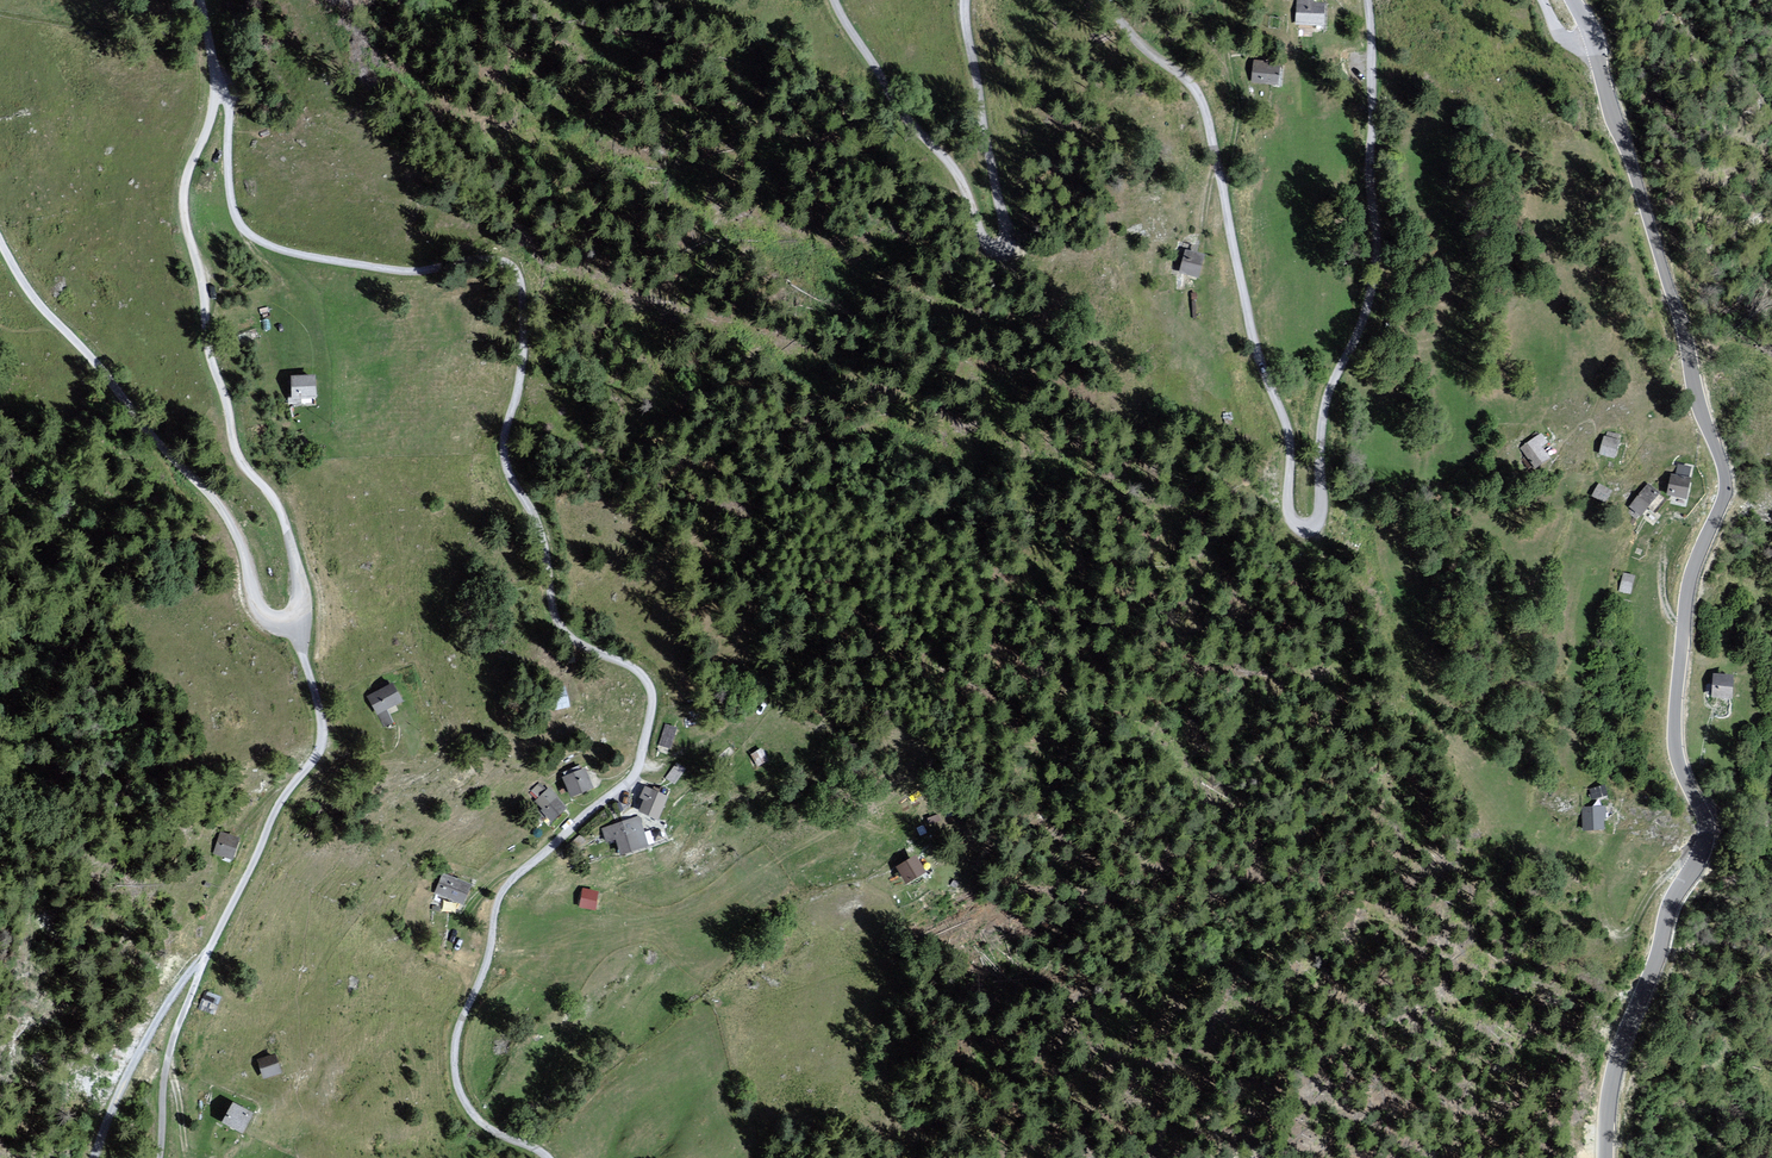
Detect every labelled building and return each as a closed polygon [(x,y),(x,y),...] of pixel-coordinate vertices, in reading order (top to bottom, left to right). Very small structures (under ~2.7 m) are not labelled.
[(1325,6),(1297,3),(1294,27),(1322,31),(1325,6)] [(1284,68),(1257,63),(1253,85),(1280,90),(1284,68)] [(214,172),(204,167),(196,185),(206,189),(214,172)] [(1204,255),(1184,249),(1177,272),(1198,279),(1204,255)] [(315,379),(288,380),(289,406),(315,405),(315,379)] [(1541,432),(1519,444),(1531,467),(1546,459),(1539,447),(1546,443),(1541,432)] [(1619,441),(1602,436),(1596,454),(1613,460),(1619,441)] [(1678,463),(1677,475),(1692,475),(1693,463),(1678,463)] [(1689,477),(1669,474),(1665,496),(1684,499),(1689,477)] [(1611,489),(1598,483),(1591,496),(1604,502),(1611,489)] [(1660,498),(1646,485),(1626,505),(1640,518),(1660,498)] [(1635,577),(1623,574),(1618,593),(1630,595),(1635,577)] [(1732,677),(1713,675),(1711,698),(1730,700),(1732,677)] [(399,706),(390,685),(363,697),(372,718),(399,706)] [(671,749),(678,726),(666,722),(659,746),(671,749)] [(768,763),(762,749),(748,755),(754,769),(768,763)] [(584,769),(559,778),(566,798),(591,789),(584,769)] [(538,778),(531,789),(539,794),(546,783),(538,778)] [(1606,794),(1604,785),(1591,789),(1594,798),(1606,794)] [(663,796),(642,788),(633,812),(654,820),(663,796)] [(563,809),(548,789),(532,801),(547,821),(563,809)] [(1605,807),(1583,808),(1583,828),(1605,828),(1605,807)] [(636,816),(595,825),(599,843),(613,840),(616,853),(643,847),(636,816)] [(237,840),(218,833),(210,854),(229,862),(237,840)] [(926,873),(917,856),(896,866),(905,884),(926,873)] [(471,887),(440,875),(433,894),(463,906),(471,887)] [(598,894),(581,891),(578,909),(595,912),(598,894)] [(217,1001),(201,995),(195,1009),(211,1016),(217,1001)] [(274,1055),(256,1060),(261,1079),(279,1074),(274,1055)] [(253,1117),(228,1106),(218,1127),(243,1138),(253,1117)]
